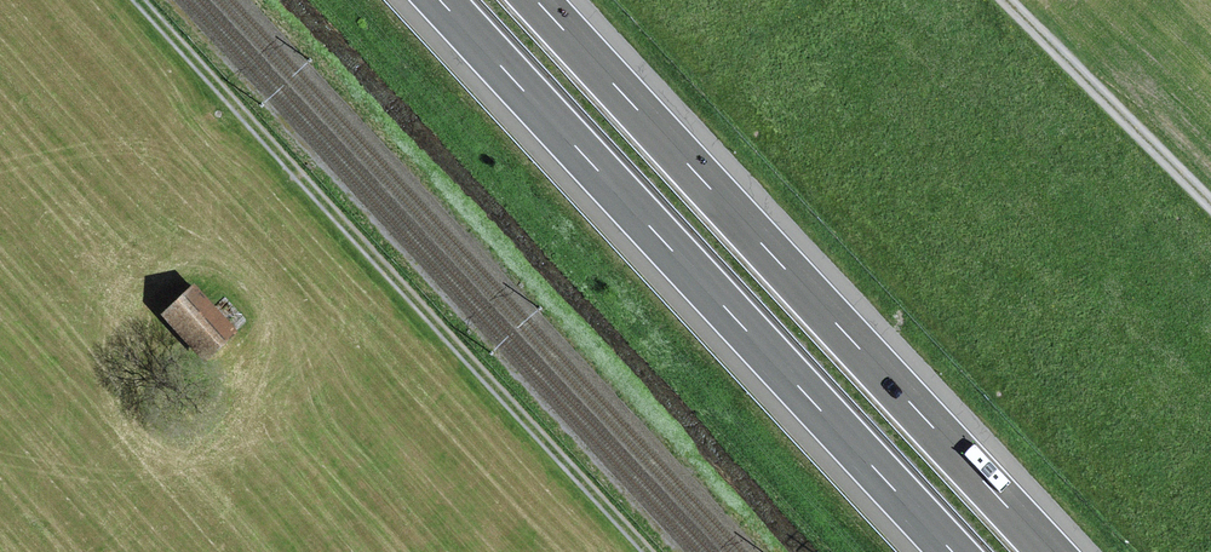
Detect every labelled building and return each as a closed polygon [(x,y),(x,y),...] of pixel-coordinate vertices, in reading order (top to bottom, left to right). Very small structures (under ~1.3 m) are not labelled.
[(195,283),(161,314),(205,362),(238,331),(195,283)]
